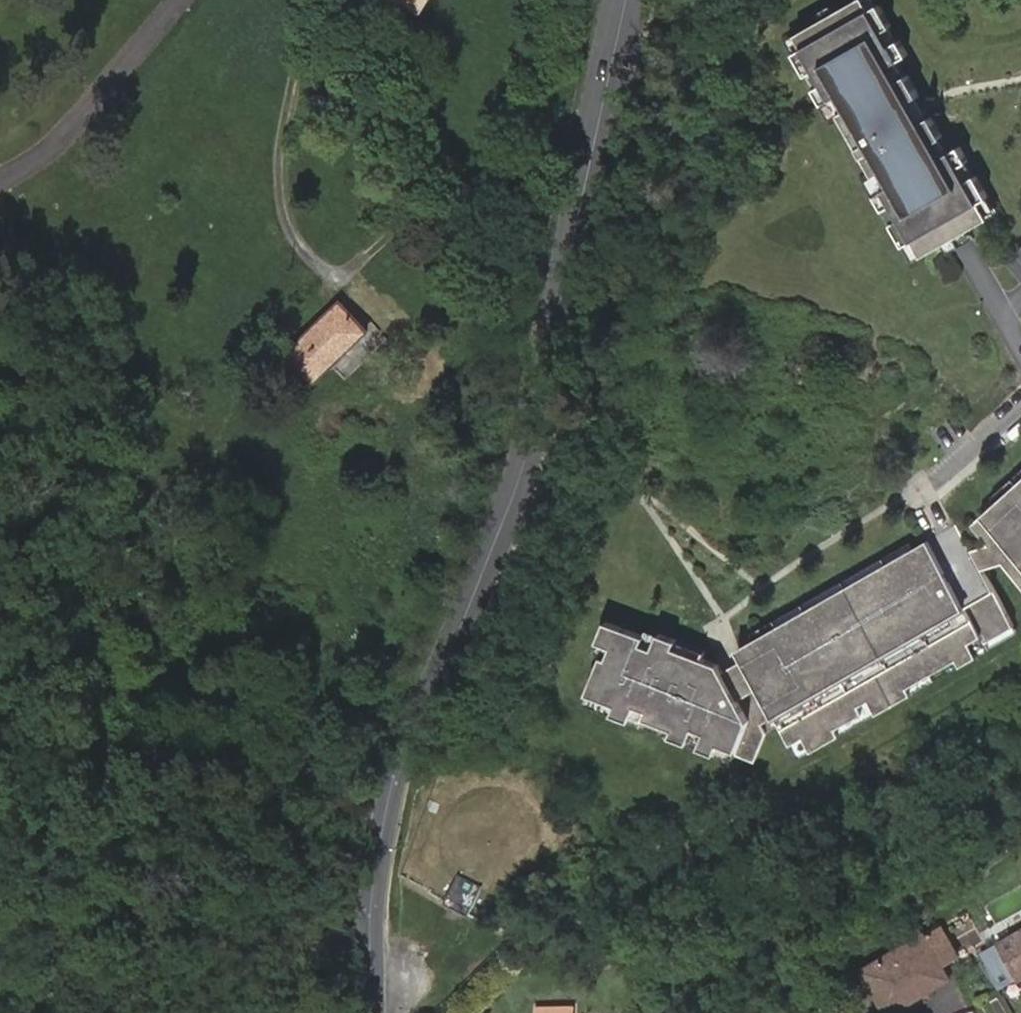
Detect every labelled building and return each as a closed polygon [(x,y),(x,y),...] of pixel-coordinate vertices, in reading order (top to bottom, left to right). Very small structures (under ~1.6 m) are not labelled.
[(426,0),(407,0),(421,9),(426,0)] [(796,32),(923,258),(960,236),(990,218),(927,104),(869,0),(854,0),(796,32)] [(282,354),(313,384),(367,328),(335,297),(282,354)] [(965,523),(1020,589),(1020,476),(965,523)] [(1011,627),(952,524),(738,642),(746,658),(779,714),(800,751),(1011,627)] [(726,668),(718,658),(609,620),(597,645),(606,649),(587,698),(757,758),(768,733),(763,724),(779,714),(746,658),(734,664),(726,668)] [(467,917),(481,892),(482,892),(503,893),(523,883),(536,869),(542,850),(532,813),(500,795),(481,796),(463,804),(444,834),(444,854),(455,877),(441,903),(467,917)] [(925,932),(868,967),(893,1011),(951,976),(944,964),(960,955),(940,925),(927,933),(925,932)] [(981,951),(1003,992),(1020,982),(1020,929),(981,951)]
